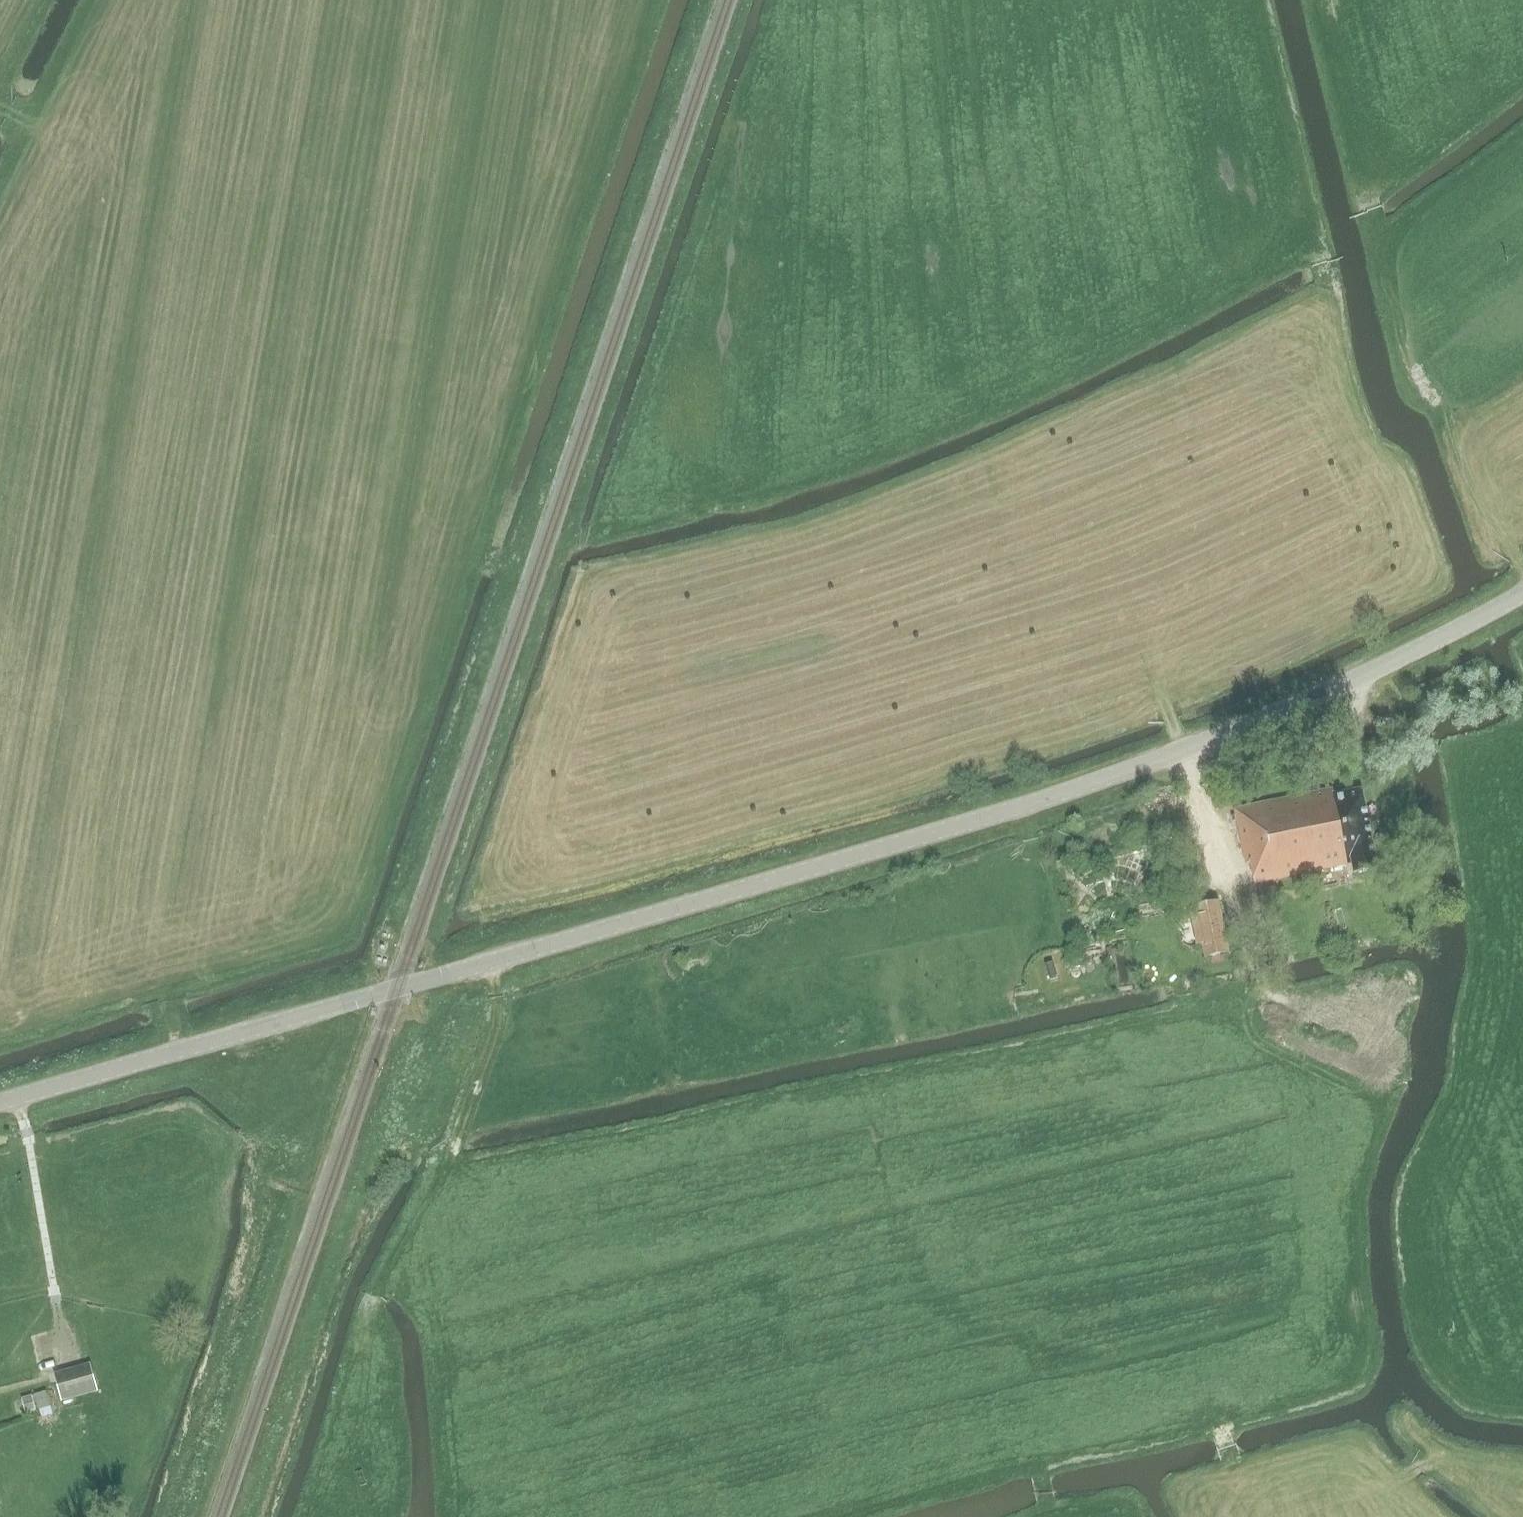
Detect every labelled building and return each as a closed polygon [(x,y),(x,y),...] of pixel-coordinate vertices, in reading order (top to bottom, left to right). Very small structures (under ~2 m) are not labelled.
[(1354,873),(1378,869),(1362,789),(1334,795),(1333,789),(1235,809),(1247,864),(1251,864),(1255,884),(1352,864),(1354,873)] [(1195,909),(1177,913),(1179,921),(1197,918),(1206,957),(1229,953),(1218,901),(1195,907),(1195,909)] [(63,1400),(97,1390),(90,1363),(55,1373),(63,1400)] [(57,1430),(46,1391),(35,1394),(42,1416),(43,1416),(48,1433),(57,1430)] [(36,1409),(32,1395),(20,1397),(24,1412),(36,1409)]
